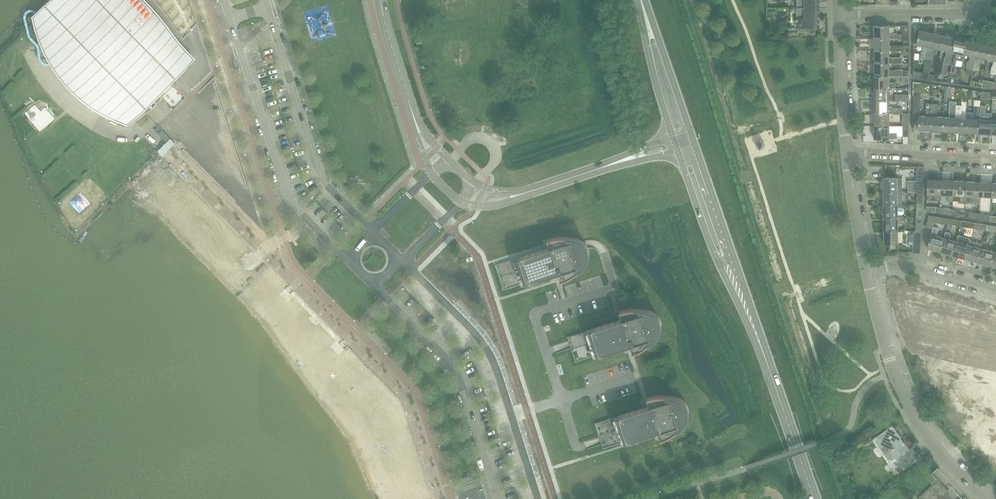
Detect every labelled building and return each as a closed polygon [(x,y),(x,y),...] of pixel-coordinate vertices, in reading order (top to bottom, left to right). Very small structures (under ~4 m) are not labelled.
[(193,59),(193,58),(185,50),(178,42),(172,35),(166,26),(160,19),(154,11),(147,4),(143,0),(49,0),(33,16),(32,15),(35,29),(39,40),(43,49),(48,59),(53,68),(59,76),(65,84),(72,91),(80,98),(88,104),(96,110),(105,115),(115,119),(127,124),(126,123),(140,110),(145,114),(163,97),(158,92),(171,79),(192,58),(193,59)] [(819,28),(819,8),(797,8),(797,18),(796,18),(796,20),(797,20),(797,27),(797,28),(819,28)] [(889,25),(874,25),(874,38),(889,38),(897,38),(897,33),(889,33),(889,25)] [(931,33),(920,30),(917,44),(923,46),(920,58),(926,59),(931,33)] [(943,35),(931,33),(926,59),(932,60),(934,48),(940,49),(943,35)] [(955,38),(943,35),(940,49),(947,51),(946,56),(945,56),(941,75),(947,76),(948,71),(955,38)] [(889,38),(874,38),(874,51),(889,51),(909,51),(909,45),(889,45),(889,38)] [(967,40),(955,38),(948,71),(954,73),(957,60),(963,61),(964,54),(967,40)] [(979,43),(967,40),(964,54),(970,56),(969,61),(967,61),(966,68),(967,68),(966,73),(972,74),(973,69),(979,43)] [(991,45),(979,43),(973,69),(979,71),(981,64),(980,63),(981,58),(988,59),(991,45)] [(988,59),(994,61),(992,66),(991,73),(995,74),(995,46),(991,45),(988,59)] [(889,51),(874,51),(874,63),(889,63),(903,63),(903,57),(889,57),(889,51)] [(889,63),(874,63),(874,76),(889,76),(902,76),(909,76),(909,71),(903,71),(902,70),(896,70),(889,70),(889,63)] [(460,69),(460,81),(472,82),(472,70),(460,69)] [(889,76),(874,76),(874,88),(889,88),(896,88),(895,82),(889,82),(889,76)] [(984,80),(982,87),(994,88),(994,86),(995,82),(984,80)] [(182,93),(189,90),(186,84),(179,87),(182,93)] [(502,85),(490,89),(494,100),(505,97),(502,85)] [(889,88),(874,88),(874,100),(889,100),(889,88)] [(986,94),(981,94),(980,101),(979,133),(991,134),(991,120),(985,120),(986,101),(986,94)] [(504,100),(493,102),(492,95),(488,95),(490,115),(505,113),(504,100)] [(889,108),(889,100),(874,100),(874,113),(889,113),(902,113),(902,108),(889,108)] [(962,101),(956,101),(956,102),(955,132),(967,132),(968,119),(961,118),(962,101)] [(956,102),(950,102),(949,118),(943,117),(943,131),(955,132),(956,102)] [(932,104),(926,103),(926,116),(919,116),(919,120),(918,130),(931,130),(931,117),(932,110),(932,104)] [(968,119),(967,132),(979,133),(980,107),(974,107),(974,119),(968,119)] [(889,126),(889,113),(874,113),(874,126),(889,126)] [(931,117),(931,130),(943,131),(943,117),(931,117)] [(889,126),(874,126),(874,138),(897,138),(897,132),(889,132),(889,126)] [(161,147),(157,151),(158,151),(161,155),(174,142),(170,138),(161,147)] [(764,142),(761,140),(758,141),(756,144),(757,147),(760,149),(764,148),(765,145),(764,142)] [(161,174),(176,189),(185,181),(169,165),(161,174)] [(924,167),(917,166),(916,176),(916,192),(918,192),(923,192),(924,177),(924,167)] [(902,191),(902,178),(883,178),(883,191),(902,191)] [(941,180),(928,179),(927,193),(927,200),(941,201),(941,193),(941,180)] [(954,181),(941,180),(941,193),(948,194),(947,201),(953,201),(954,194),(954,181)] [(967,181),(954,181),(954,194),(960,194),(960,202),(966,203),(966,195),(967,181)] [(980,182),(967,181),(966,195),(973,195),(972,203),(979,204),(980,195),(980,182)] [(993,183),(980,182),(980,195),(993,196),(993,183)] [(204,201),(189,185),(180,194),(196,209),(204,201)] [(902,204),(902,191),(883,191),(884,204),(902,204)] [(902,206),(902,204),(884,204),(884,217),(903,217),(903,214),(905,212),(905,208),(902,206)] [(935,222),(947,224),(948,219),(929,216),(926,227),(933,229),(935,222)] [(906,217),(903,217),(884,217),(884,231),(898,230),(898,224),(906,224),(906,217)] [(577,226),(566,229),(568,235),(579,232),(577,226)] [(898,243),(898,230),(884,231),(884,244),(898,243)] [(913,231),(913,243),(912,253),(921,253),(922,231),(916,231),(913,231)] [(951,233),(946,232),(944,238),(941,251),(953,255),(957,241),(949,239),(951,233)] [(944,238),(931,234),(927,247),(941,251),(944,238)] [(561,280),(561,281),(564,279),(568,278),(571,276),(575,274),(578,272),(581,269),(582,267),(584,266),(586,264),(587,262),(587,261),(588,260),(589,258),(589,257),(589,255),(589,254),(589,253),(589,251),(589,250),(589,249),(588,248),(588,246),(587,245),(586,244),(585,243),(584,242),(583,241),(582,240),(580,239),(579,239),(578,238),(573,237),(570,237),(567,236),(563,236),(560,236),(556,237),(552,238),(548,239),(548,240),(548,239),(551,247),(495,264),(503,290),(559,272),(561,280)] [(982,244),(970,240),(969,245),(965,258),(978,262),(981,248),(982,244)] [(969,245),(957,241),(953,255),(965,258),(969,245)] [(994,252),(981,248),(978,262),(990,265),(994,252)] [(905,306),(928,382),(926,383),(929,396),(933,397),(933,396),(995,414),(995,388),(957,377),(956,381),(953,380),(928,299),(905,306)] [(978,323),(983,306),(972,303),(968,320),(978,323)] [(993,308),(983,306),(978,323),(988,326),(993,308)] [(633,352),(636,351),(640,350),(643,348),(647,346),(650,344),(653,341),(654,339),(656,337),(658,336),(658,334),(659,333),(660,332),(661,330),(661,329),(661,327),(661,326),(661,325),(661,323),(661,322),(661,321),(660,319),(660,318),(659,317),(658,316),(657,315),(656,314),(655,313),(654,312),(652,311),(651,311),(649,310),(645,309),(642,309),(639,308),(635,308),(632,308),(628,309),(623,310),(620,311),(620,312),(620,311),(623,319),(567,336),(575,362),(631,344),(633,351),(633,352)] [(993,308),(988,326),(995,328),(995,309),(993,308)] [(660,438),(660,439),(664,438),(668,436),(671,435),(674,433),(677,430),(680,428),(682,426),(684,424),(685,422),(686,421),(687,420),(688,418),(688,417),(689,415),(689,414),(689,413),(689,411),(689,410),(688,409),(688,407),(688,406),(687,405),(686,404),(686,403),(685,402),(684,401),(683,400),(681,399),(680,398),(679,397),(677,397),(675,396),(672,396),(670,395),(666,395),(663,395),(659,395),(655,396),(651,396),(647,398),(648,398),(650,405),(595,423),(603,448),(659,431),(661,438),(660,438)] [(879,447),(889,462),(896,458),(904,470),(916,461),(912,455),(909,457),(905,451),(908,449),(892,425),(873,438),(879,447)] [(505,460),(507,466),(517,463),(514,456),(505,460)] [(927,478),(932,484),(920,496),(923,498),(950,498),(945,493),(948,490),(932,473),(938,468),(938,467),(927,478)] [(453,481),(455,486),(458,496),(459,495),(460,495),(462,494),(464,498),(487,498),(480,478),(473,480),(472,475),(459,479),(453,481)]
